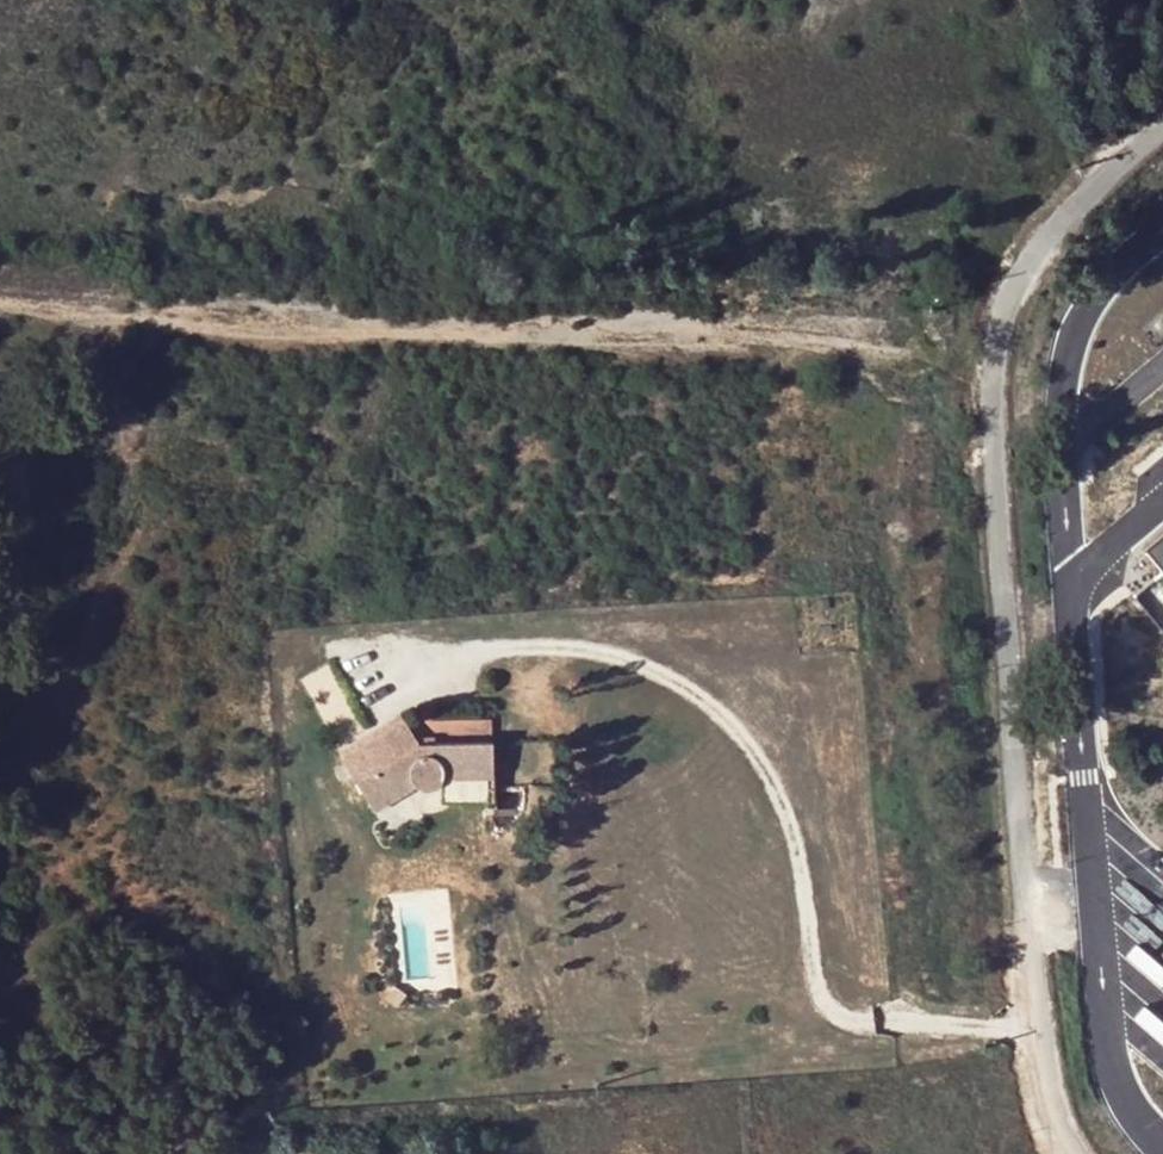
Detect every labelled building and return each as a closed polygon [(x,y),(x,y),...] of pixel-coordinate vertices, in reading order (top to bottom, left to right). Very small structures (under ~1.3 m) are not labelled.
[(1142,556),(1162,582),(1162,539),(1142,556)] [(454,767),(503,766),(503,731),(430,732),(415,710),(352,749),(384,801),(425,775),(426,777),(427,777),(430,779),(433,780),(437,780),(441,780),(445,778),(448,776),(450,774),(451,772),(452,770),(454,767)]
